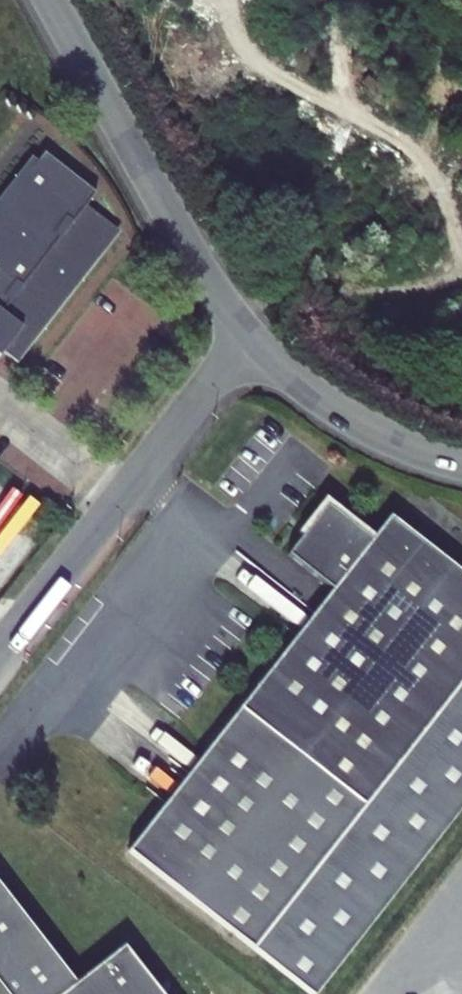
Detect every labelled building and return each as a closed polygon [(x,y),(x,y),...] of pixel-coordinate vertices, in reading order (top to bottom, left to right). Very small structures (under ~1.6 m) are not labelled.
[(1,356),(10,363),(22,349),(100,250),(114,232),(84,208),(93,196),(42,155),(0,208),(0,356),(1,356)] [(100,250),(22,349),(25,351),(103,252),(100,250)] [(294,539),(298,542),(321,511),(367,546),(370,542),(320,504),(294,539)] [(54,510),(42,525),(50,532),(62,517),(54,510)] [(347,831),(461,682),(461,581),(385,522),(370,542),(367,546),(321,511),(298,542),(283,561),(328,596),(222,735),(347,831)] [(253,954),(303,993),(318,993),(461,807),(461,682),(347,831),(253,954)] [(127,858),(253,954),(347,831),(222,735),(127,858)] [(123,953),(75,990),(0,892),(0,993),(154,993),(123,953)]
